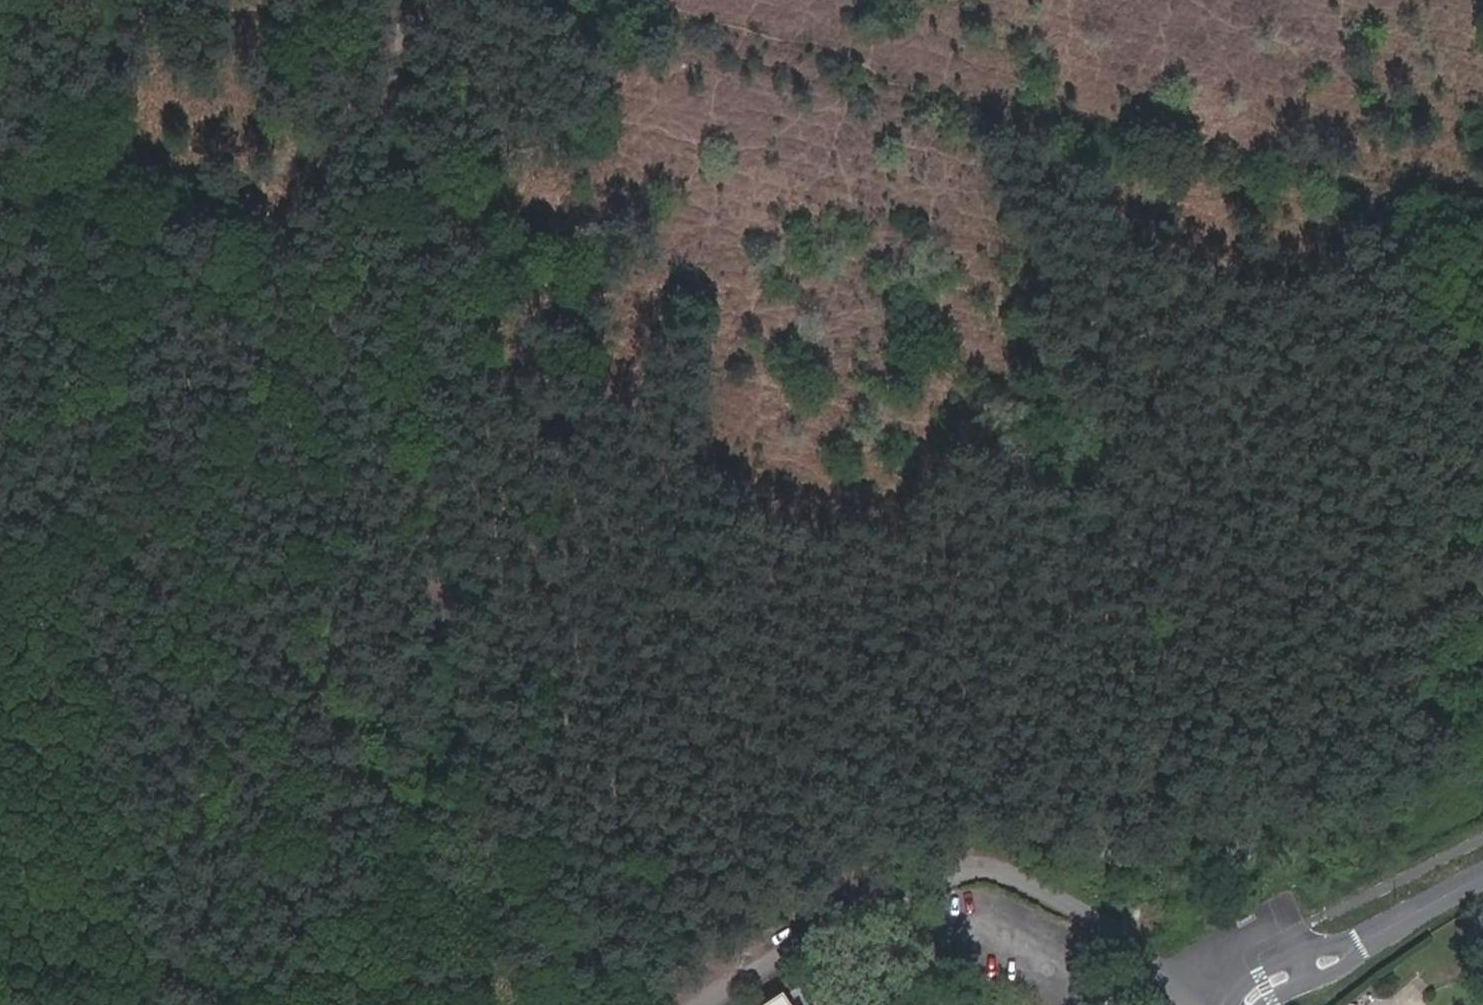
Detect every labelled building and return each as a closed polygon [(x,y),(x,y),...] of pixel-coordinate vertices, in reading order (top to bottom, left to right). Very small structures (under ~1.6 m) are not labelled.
[(810,993),(787,1004),(816,1004),(810,993)]
